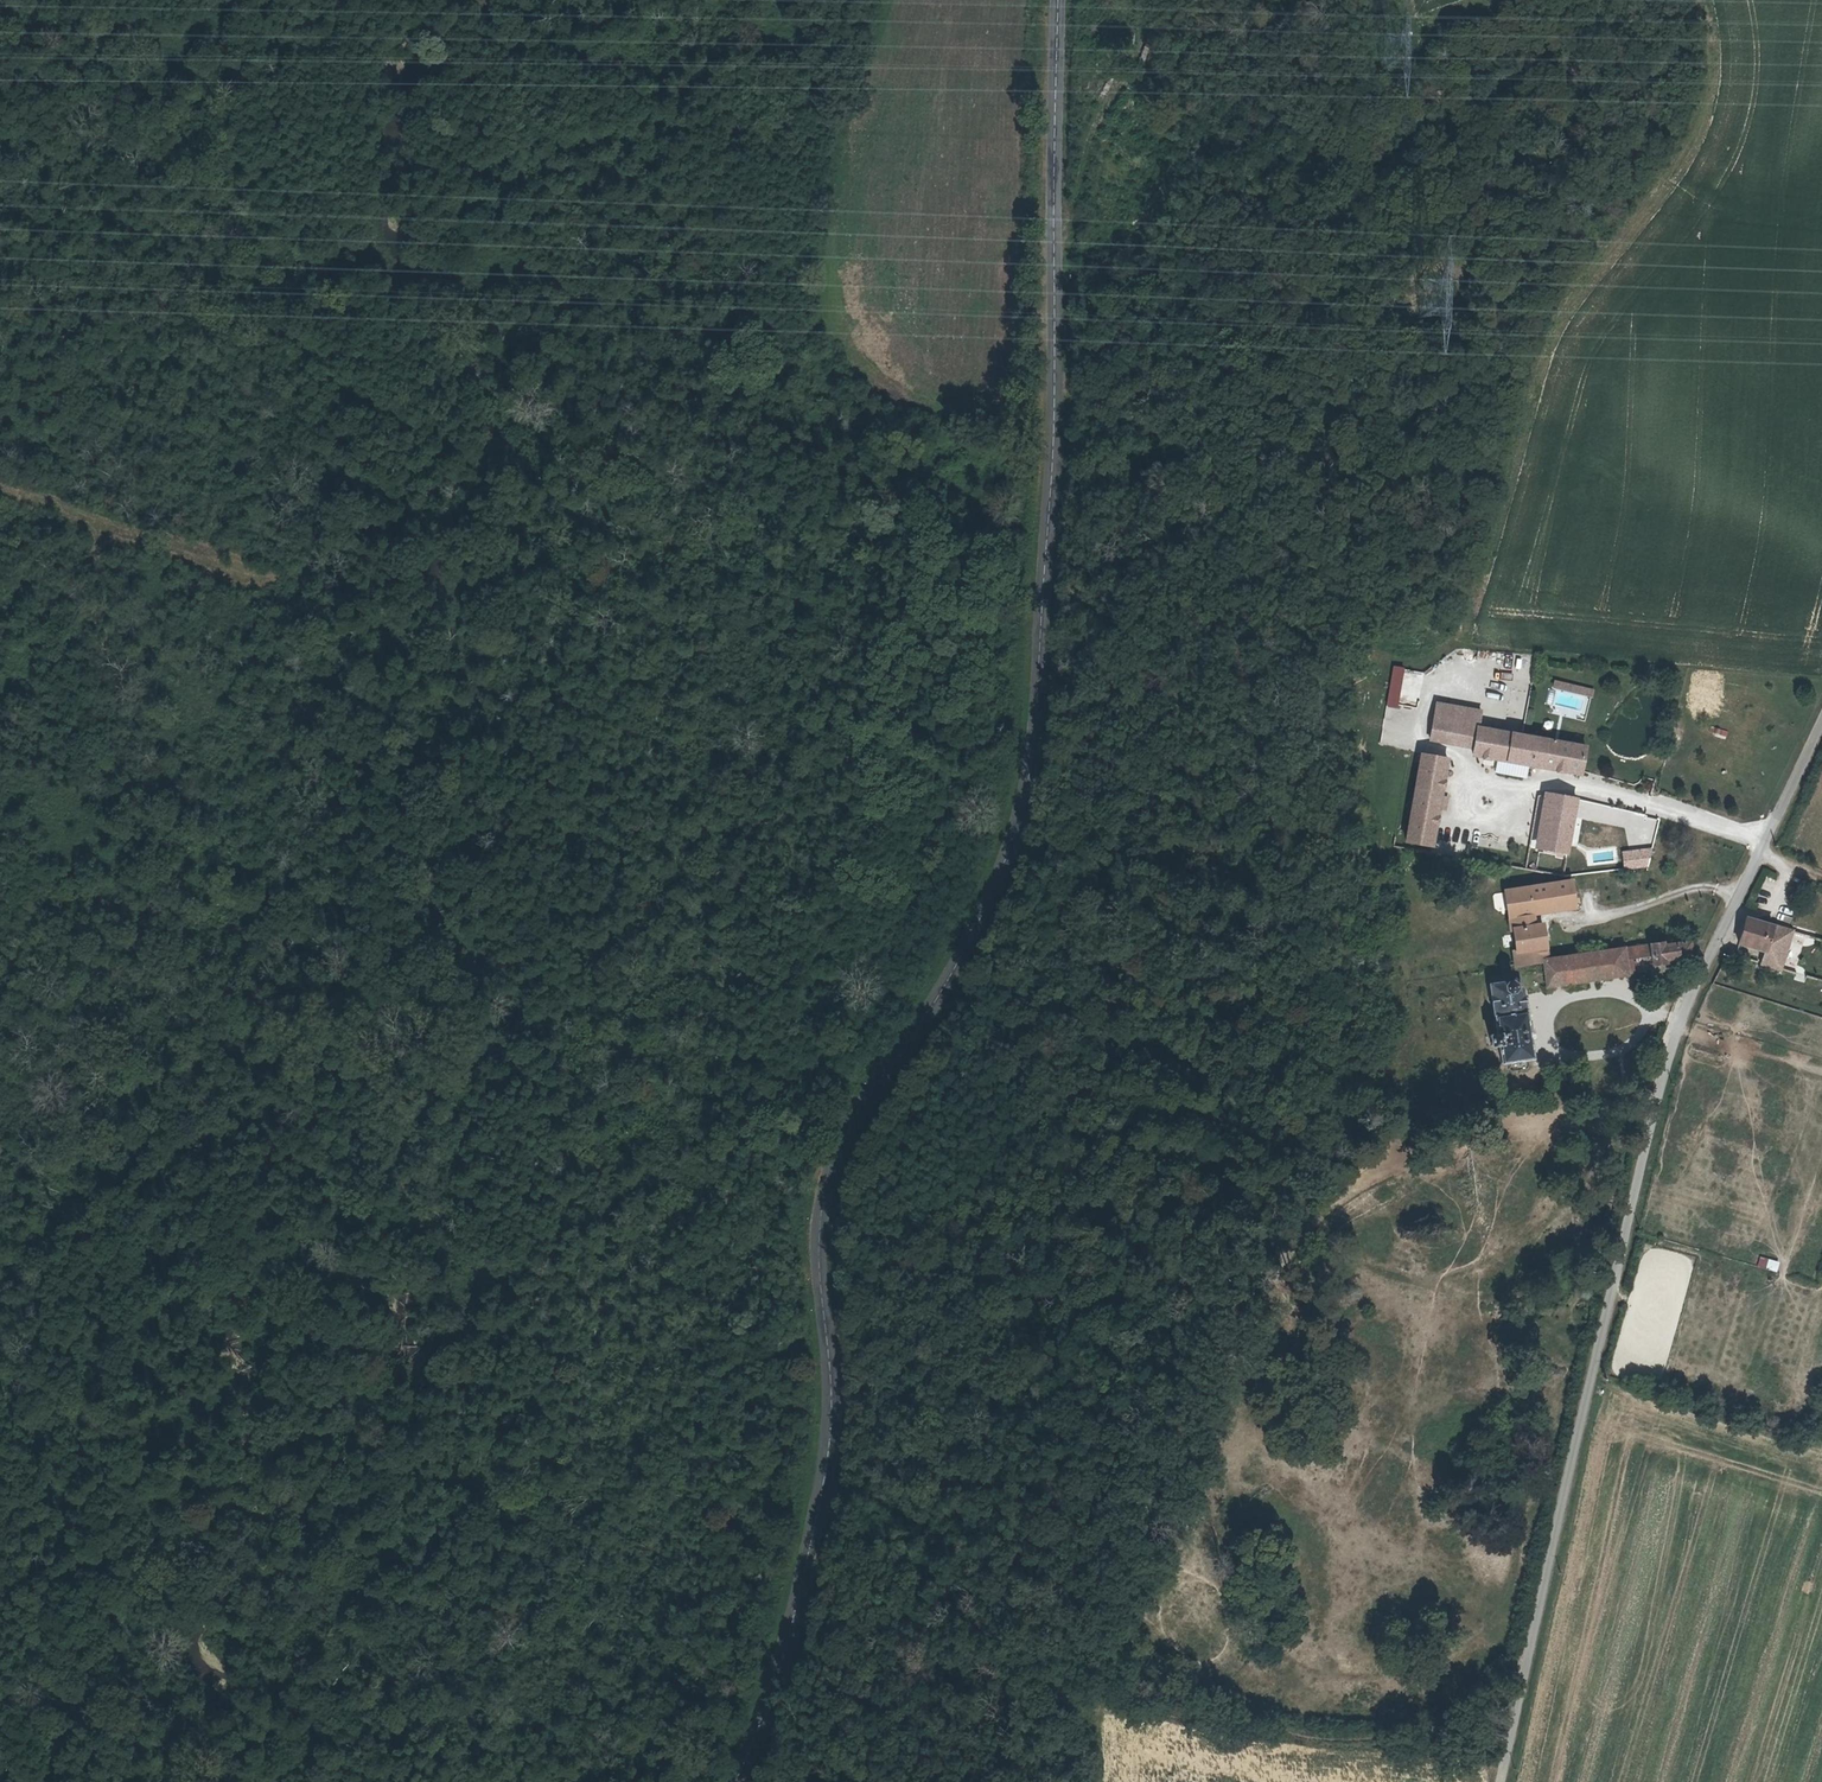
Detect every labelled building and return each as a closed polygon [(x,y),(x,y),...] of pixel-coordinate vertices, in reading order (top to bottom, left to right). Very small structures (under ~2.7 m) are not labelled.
[(1397,665),(1390,700),(1420,706),(1427,671),(1397,665)] [(1587,718),(1592,687),(1551,680),(1545,710),(1587,718)] [(1434,737),(1479,746),(1478,753),(1584,773),(1589,747),(1474,725),(1476,709),(1441,703),(1434,737)] [(1420,767),(1407,839),(1435,844),(1450,757),(1422,752),(1420,767)] [(1570,853),(1580,798),(1552,793),(1541,847),(1570,853)] [(1542,962),(1545,961),(1546,961),(1544,947),(1536,947),(1532,914),(1575,907),(1572,882),(1507,891),(1512,931),(1514,931),(1517,950),(1514,951),(1516,966),(1542,962)] [(1807,938),(1745,920),(1737,945),(1765,954),(1762,965),(1780,971),(1789,942),(1804,946),(1807,938)] [(1647,945),(1648,957),(1650,966),(1664,964),(1663,962),(1692,957),(1690,951),(1689,946),(1689,941),(1663,945),(1662,942),(1647,945)] [(1623,961),(1632,960),(1648,957),(1647,945),(1621,948),(1621,949),(1622,954),(1623,961)] [(1625,968),(1634,967),(1632,960),(1623,961),(1622,954),(1621,949),(1621,948),(1593,953),(1597,982),(1626,977),(1625,968)] [(1585,982),(1585,983),(1597,982),(1593,953),(1563,958),(1564,962),(1564,967),(1565,972),(1582,969),(1584,980),(1585,982)] [(1545,961),(1542,962),(1546,989),(1585,983),(1585,982),(1584,980),(1582,969),(1565,972),(1564,967),(1564,962),(1563,958),(1546,961),(1545,961)] [(1625,968),(1626,977),(1635,976),(1634,967),(1625,968)] [(1507,982),(1495,985),(1490,986),(1496,1035),(1489,1035),(1491,1048),(1497,1047),(1500,1066),(1532,1060),(1526,1012),(1523,1012),(1520,991),(1515,992),(1514,984),(1507,982)] [(782,1264),(780,1256),(768,1259),(771,1267),(782,1264)] [(1757,1268),(1777,1271),(1779,1260),(1759,1257),(1757,1268)] [(778,1291),(765,1291),(764,1310),(778,1310),(778,1291)]
